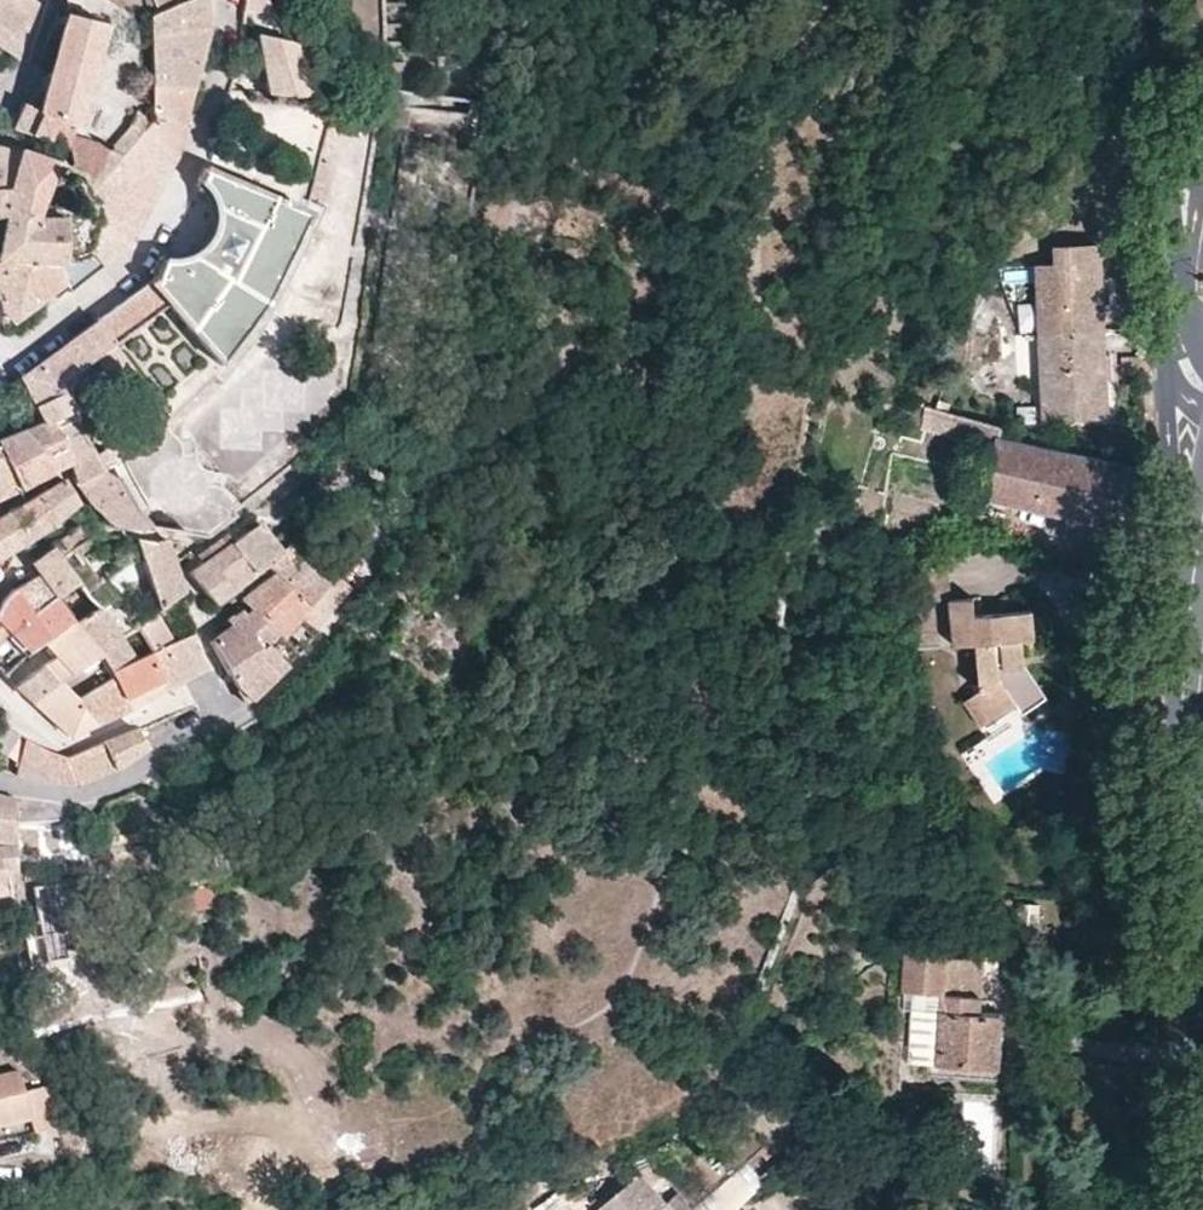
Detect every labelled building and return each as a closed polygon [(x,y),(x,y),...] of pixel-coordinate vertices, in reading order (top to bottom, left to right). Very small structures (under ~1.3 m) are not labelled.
[(19,22),(19,33),(24,32),(36,3),(32,0),(0,0),(0,5),(19,22)] [(204,0),(187,0),(156,14),(148,16),(149,39),(182,31),(207,27),(204,0)] [(187,0),(151,0),(156,14),(187,0)] [(242,19),(274,12),(267,0),(244,0),(244,7),(242,19)] [(1180,13),(1198,13),(1199,0),(1179,0),(1180,13)] [(18,57),(19,33),(19,22),(0,5),(0,46),(18,57)] [(106,26),(66,16),(64,16),(44,85),(37,111),(21,104),(11,129),(30,136),(67,149),(70,169),(80,174),(90,190),(120,158),(107,150),(95,144),(71,136),(84,97),(106,26)] [(207,28),(207,27),(182,31),(149,39),(150,69),(150,88),(192,91),(196,76),(207,28)] [(234,75),(228,93),(310,97),(291,43),(256,36),(264,82),(234,75)] [(183,129),(192,91),(150,88),(150,103),(150,125),(150,136),(149,141),(176,157),(183,129)] [(128,126),(107,150),(120,158),(140,134),(128,126)] [(150,204),(176,157),(149,141),(140,134),(120,158),(90,190),(107,219),(107,221),(96,256),(91,257),(98,267),(108,260),(129,243),(150,204)] [(18,152),(17,152),(0,150),(0,191),(6,191),(18,152)] [(91,257),(96,256),(107,221),(34,219),(55,163),(18,152),(6,191),(0,191),(0,217),(0,219),(0,263),(65,266),(91,257)] [(321,189),(325,159),(312,157),(308,187),(321,189)] [(155,266),(148,270),(167,292),(220,354),(250,316),(253,317),(269,288),(293,242),(290,240),(307,203),(306,202),(208,158),(200,174),(208,182),(211,189),(214,197),(216,208),(214,217),(211,225),(207,233),(202,239),(195,243),(186,247),(177,250),(170,250),(161,249),(152,263),(155,266)] [(1037,266),(1040,333),(1102,330),(1098,247),(1056,248),(1056,265),(1037,266)] [(98,267),(91,257),(65,266),(0,263),(0,325),(2,329),(62,284),(68,291),(82,279),(98,267)] [(109,307),(94,318),(110,340),(167,292),(148,270),(109,307)] [(18,378),(42,425),(51,423),(54,429),(76,418),(65,395),(67,390),(68,386),(68,383),(67,377),(92,358),(137,421),(157,403),(136,374),(110,340),(94,318),(61,347),(18,378)] [(1102,330),(1040,333),(1043,415),(1105,413),(1102,330)] [(835,338),(829,344),(837,353),(844,347),(835,338)] [(956,414),(924,406),(921,432),(952,439),(956,414)] [(997,437),(999,431),(999,425),(956,414),(952,439),(995,448),(997,437)] [(42,425),(22,432),(50,473),(68,465),(72,463),(54,429),(51,423),(42,425)] [(22,432),(0,440),(0,453),(17,489),(50,473),(22,432)] [(882,454),(887,452),(891,448),(892,443),(890,438),(886,435),(881,433),(876,435),(872,439),(871,444),(873,449),(877,453),(882,454)] [(995,448),(985,497),(1023,505),(1114,524),(1126,464),(997,437),(995,448)] [(0,453),(0,496),(7,493),(17,489),(0,453)] [(96,457),(103,469),(111,466),(103,453),(96,457)] [(126,493),(137,513),(148,506),(127,474),(121,463),(113,469),(126,493)] [(103,469),(75,485),(86,501),(110,525),(139,531),(148,528),(149,526),(138,514),(137,513),(126,493),(113,469),(111,466),(103,469)] [(64,481),(40,496),(54,522),(76,504),(64,481)] [(54,522),(40,496),(7,514),(23,544),(56,525),(54,522)] [(981,517),(1020,525),(1023,505),(985,497),(981,517)] [(7,514),(0,518),(0,558),(17,548),(23,544),(7,514)] [(42,552),(30,562),(56,598),(77,583),(61,561),(95,537),(93,535),(81,523),(42,552)] [(212,556),(204,561),(190,571),(215,605),(253,577),(253,575),(266,566),(266,565),(279,553),(258,525),(240,536),(230,543),(212,556)] [(207,550),(212,556),(230,543),(225,537),(207,550)] [(160,541),(137,539),(142,558),(170,547),(168,539),(160,541)] [(288,545),(279,553),(266,565),(272,573),(259,583),(276,599),(288,588),(307,606),(298,619),(315,633),(350,587),(335,572),(328,584),(288,545)] [(170,547),(142,558),(158,612),(177,597),(185,593),(175,562),(170,547)] [(103,565),(107,581),(137,574),(133,558),(103,565)] [(22,569),(13,589),(36,578),(54,599),(56,598),(30,562),(22,569)] [(36,578),(13,589),(31,615),(54,599),(36,578)] [(295,654),(315,633),(298,619),(307,606),(288,588),(276,599),(259,583),(241,599),(250,612),(283,641),(295,654)] [(13,589),(1,602),(0,604),(0,640),(9,633),(29,653),(42,643),(71,622),(54,599),(31,615),(13,589)] [(177,597),(158,612),(162,623),(183,616),(177,597)] [(972,598),(949,601),(954,644),(975,643),(980,688),(962,701),(981,724),(1015,703),(1022,712),(1045,697),(1025,666),(1023,639),(1034,638),(1032,611),(973,615),(972,598)] [(932,602),(916,603),(902,604),(904,635),(934,632),(932,602)] [(95,609),(72,624),(99,655),(119,641),(95,609)] [(156,609),(132,618),(140,639),(164,630),(156,609)] [(285,666),(295,654),(283,641),(250,612),(243,618),(238,613),(225,624),(228,629),(212,642),(244,704),(285,666)] [(72,624),(71,622),(42,643),(54,657),(14,686),(31,703),(60,682),(99,656),(99,655),(72,624)] [(168,646),(190,635),(186,622),(163,632),(168,646)] [(148,654),(165,690),(204,670),(190,635),(168,646),(148,654)] [(119,641),(99,655),(99,656),(114,679),(128,709),(155,695),(165,690),(148,654),(133,661),(119,641)] [(77,702),(49,719),(68,735),(89,726),(116,715),(128,709),(114,679),(77,702)] [(60,682),(31,703),(35,707),(49,719),(77,702),(60,682)] [(18,736),(3,725),(0,731),(0,753),(4,756),(17,764),(24,740),(18,736)] [(112,738),(100,743),(114,770),(147,747),(135,729),(112,738)] [(64,758),(24,740),(17,764),(14,775),(39,781),(75,784),(114,770),(100,743),(64,758)] [(16,843),(15,840),(15,831),(15,823),(15,799),(0,796),(0,842),(16,843)] [(15,831),(15,840),(44,839),(45,821),(15,823),(15,831)] [(4,895),(0,875),(16,872),(16,864),(16,844),(0,846),(0,896),(4,895)] [(16,864),(16,872),(16,876),(16,884),(27,884),(26,864),(16,864)] [(16,910),(16,884),(16,876),(16,872),(0,875),(4,895),(0,896),(0,913),(16,910)] [(25,926),(30,963),(71,957),(70,950),(79,948),(95,946),(91,915),(86,882),(36,890),(40,923),(25,926)] [(192,912),(187,889),(163,894),(167,916),(192,912)] [(1038,906),(1020,905),(1018,938),(1035,937),(1038,906)] [(947,941),(904,939),(902,992),(911,992),(940,995),(943,995),(945,975),(945,958),(947,941)] [(80,956),(79,948),(70,950),(71,957),(80,956)] [(945,975),(981,978),(982,961),(945,958),(945,975)] [(140,961),(128,963),(129,974),(141,973),(140,961)] [(980,998),(981,978),(945,975),(943,995),(980,998)] [(940,995),(911,992),(906,1063),(936,1064),(940,995)] [(979,1014),(980,998),(943,995),(940,995),(936,1064),(996,1068),(1000,1016),(979,1014)] [(0,1076),(0,1141),(57,1126),(46,1086),(24,1092),(19,1071),(0,1076)] [(701,1199),(711,1209),(734,1209),(756,1189),(735,1167),(701,1199)] [(597,1209),(659,1209),(665,1203),(639,1173),(597,1209)]
